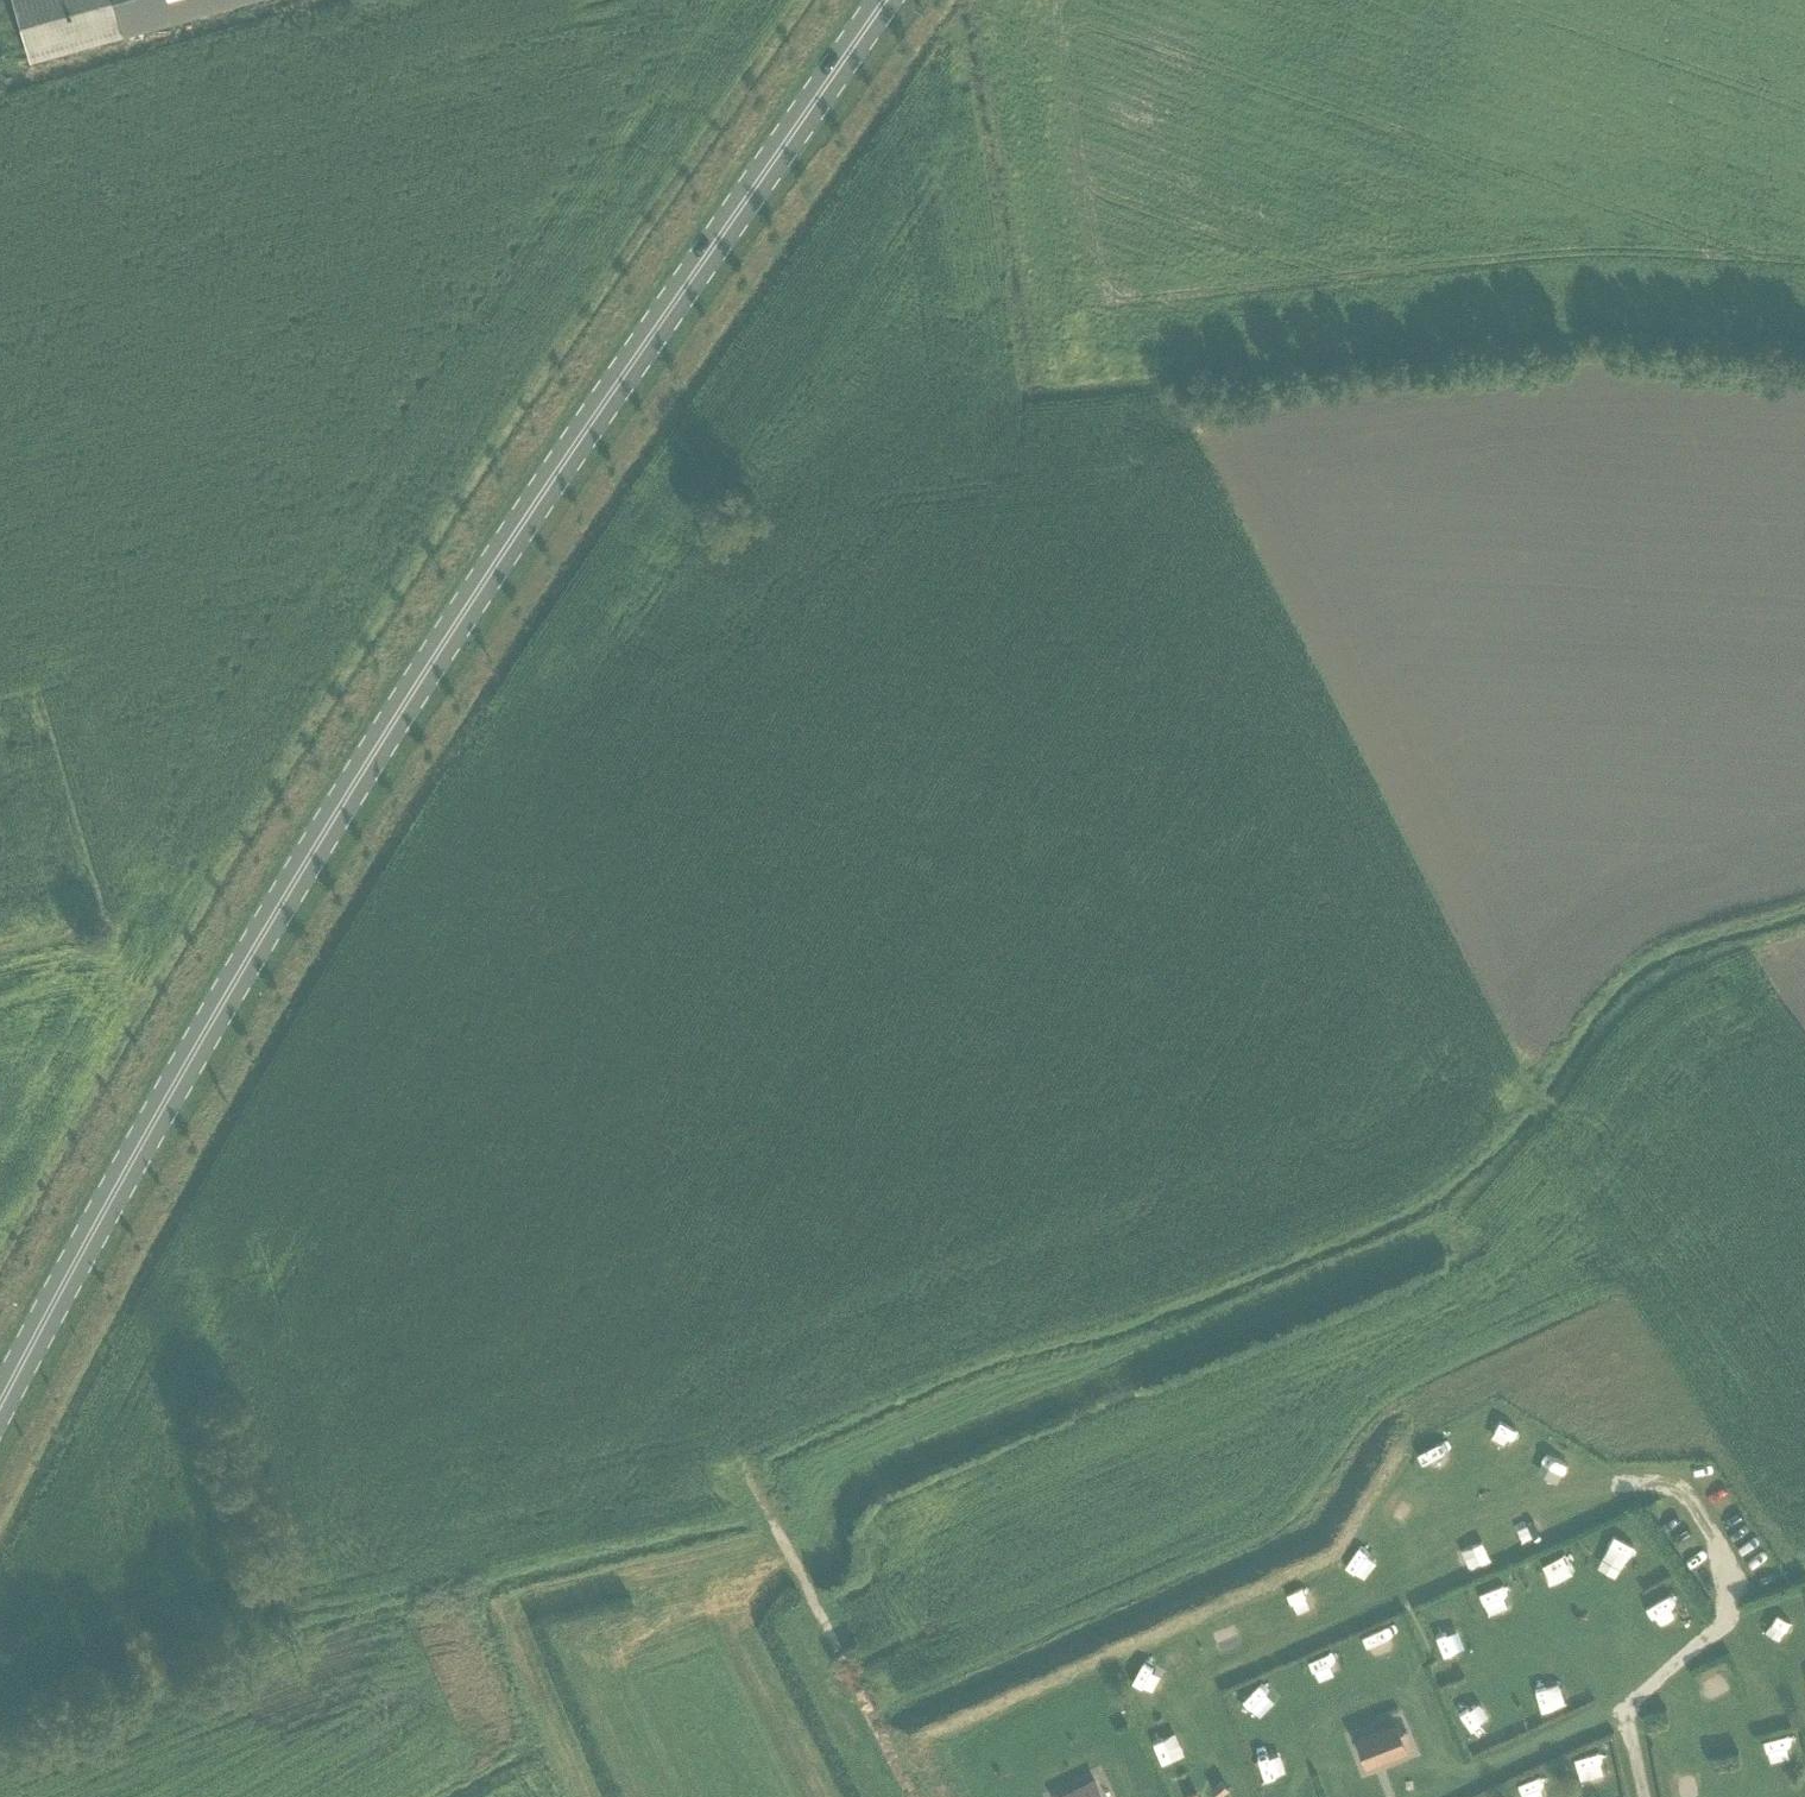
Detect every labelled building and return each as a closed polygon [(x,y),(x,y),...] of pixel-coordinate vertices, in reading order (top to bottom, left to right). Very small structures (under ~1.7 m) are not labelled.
[(123,36),(113,0),(11,0),(29,62),(123,36)] [(123,36),(247,0),(113,0),(123,36)] [(1602,1554),(1633,1562),(1638,1539),(1607,1532),(1602,1554)] [(1652,1615),(1671,1608),(1665,1590),(1646,1596),(1652,1615)] [(1426,1649),(1444,1653),(1449,1630),(1431,1626),(1426,1649)] [(1707,1697),(1727,1686),(1716,1664),(1695,1675),(1707,1697)] [(1356,1738),(1368,1768),(1409,1752),(1397,1722),(1356,1738)] [(1575,1759),(1583,1783),(1602,1776),(1594,1753),(1575,1759)] [(1542,1777),(1517,1789),(1521,1796),(1548,1796),(1551,1795),(1542,1777)] [(1095,1782),(1063,1796),(1102,1796),(1095,1782)]
